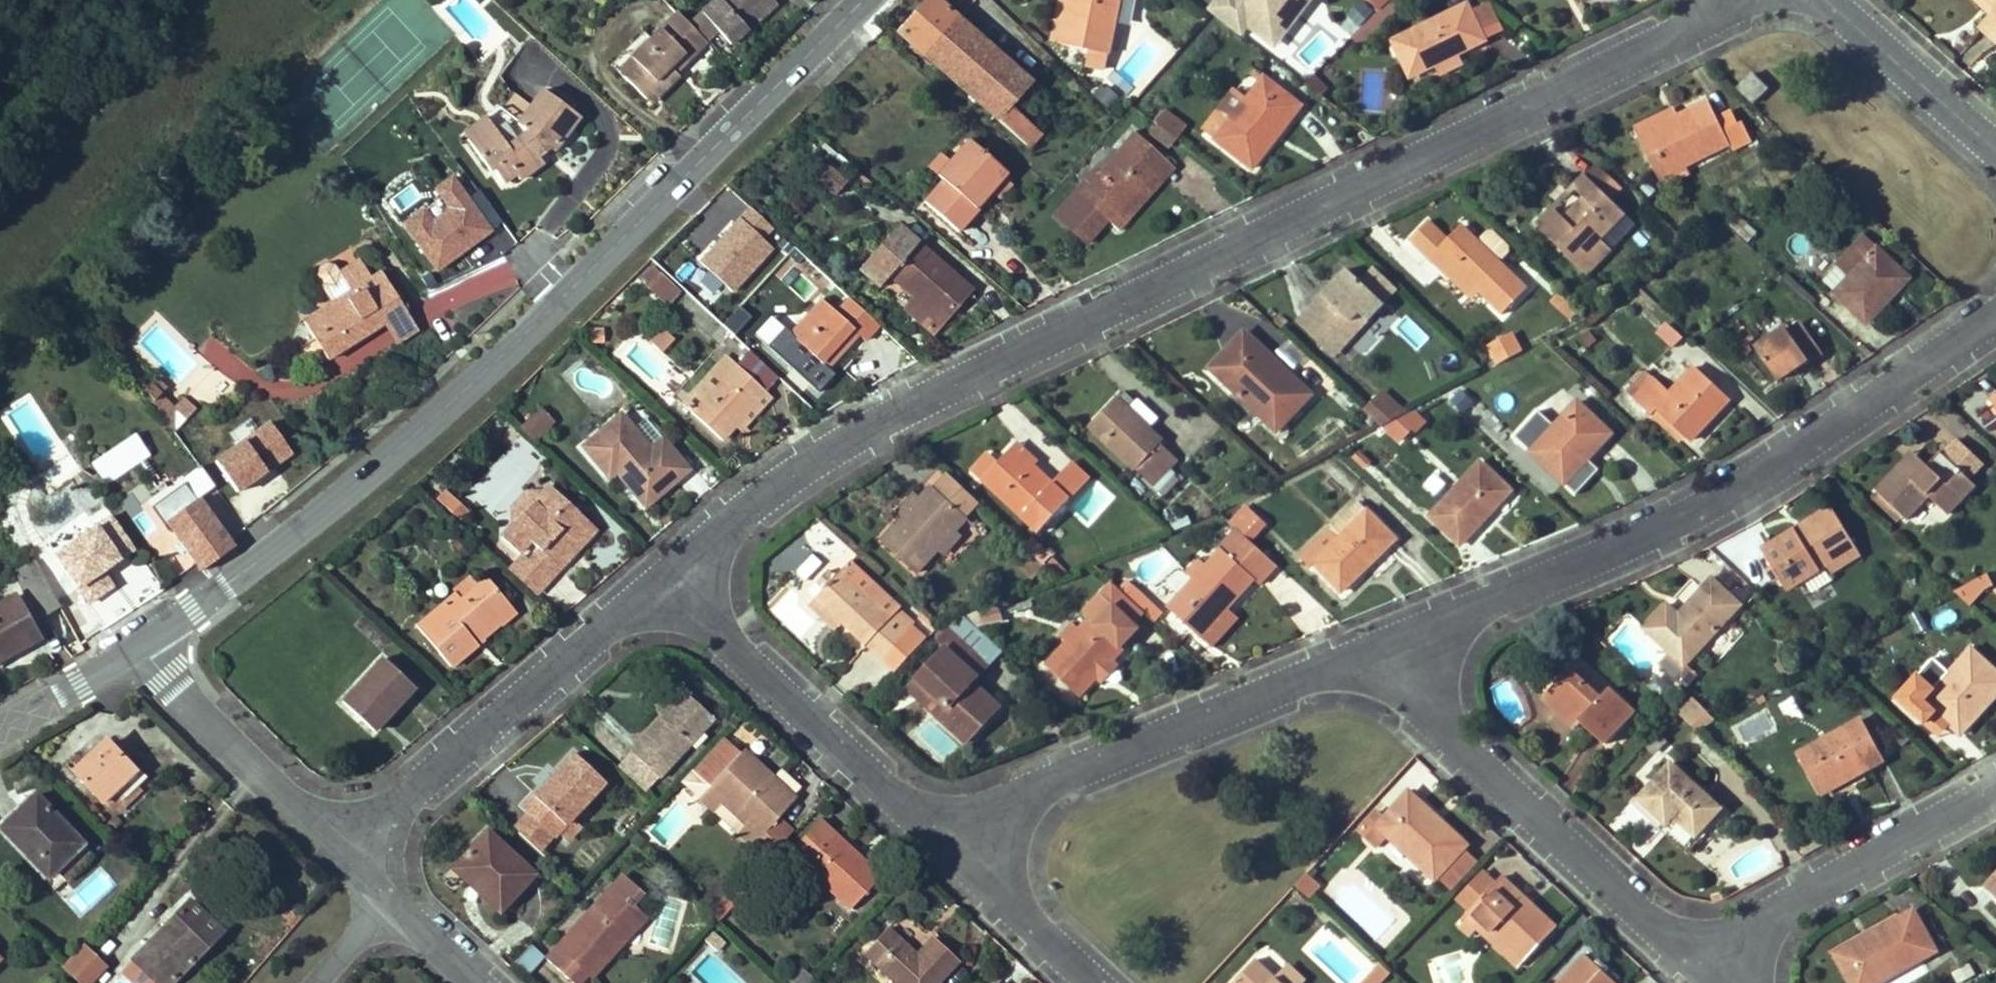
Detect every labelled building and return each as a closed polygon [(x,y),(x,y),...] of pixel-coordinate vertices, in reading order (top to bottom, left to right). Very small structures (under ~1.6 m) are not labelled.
[(689,26),(704,41),(716,29),(731,45),(774,1),(773,0),(715,0),(689,26)] [(951,15),(934,0),(926,0),(898,31),(919,51),(951,15)] [(1059,44),(1089,50),(1085,65),(1105,69),(1118,0),(1068,0),(1059,44)] [(1352,37),(1380,9),(1368,0),(1363,0),(1338,25),(1352,37)] [(1380,9),(1389,1),(1388,0),(1368,0),(1380,9)] [(1991,0),(1975,0),(1989,14),(1995,6),(1995,5),(1991,0)] [(1435,63),(1457,52),(1485,39),(1485,38),(1473,11),(1469,3),(1393,39),(1410,74),(1435,63)] [(1473,11),(1485,38),(1501,30),(1489,4),(1473,11)] [(1989,14),(1982,21),(1995,34),(1995,6),(1989,14)] [(1391,20),(1380,9),(1352,37),(1363,47),(1391,20)] [(689,57),(704,41),(689,26),(679,15),(676,12),(631,58),(637,64),(623,77),(645,97),(658,84),(663,89),(677,75),(674,72),(670,67),(684,53),(689,57)] [(951,15),(919,51),(997,119),(1011,103),(1029,83),(951,15)] [(1457,52),(1435,63),(1440,73),(1463,63),(1457,52)] [(670,67),(674,72),(689,57),(684,53),(670,67)] [(631,58),(618,71),(623,77),(637,64),(631,58)] [(1361,109),(1380,110),(1383,70),(1363,69),(1361,109)] [(1739,87),(1753,101),(1765,88),(1751,75),(1739,87)] [(1203,130),(1252,168),(1301,106),(1264,77),(1247,100),(1235,90),(1203,130)] [(645,97),(650,102),(663,89),(658,84),(645,97)] [(544,89),(529,107),(510,92),(499,108),(485,117),(493,128),(469,145),(488,171),(492,168),(503,183),(514,175),(519,180),(543,163),(539,159),(542,157),(535,151),(544,142),(551,149),(553,150),(577,117),(571,111),(572,109),(560,99),(558,101),(544,89)] [(1677,117),(1638,136),(1659,177),(1686,164),(1730,143),(1733,150),(1752,141),(1743,121),(1738,123),(1733,111),(1718,118),(1710,102),(1677,117)] [(1011,103),(997,119),(1027,146),(1041,131),(1011,103)] [(1158,125),(1175,138),(1183,126),(1163,110),(1154,122),(1158,125)] [(1638,136),(1677,117),(1674,111),(1635,130),(1638,136)] [(493,128),(485,117),(462,134),(469,145),(493,128)] [(1168,147),(1175,138),(1158,125),(1152,133),(1168,147)] [(1126,222),(1117,214),(1165,160),(1132,131),(1097,171),(1057,214),(1080,235),(1101,213),(1108,220),(1119,230),(1126,222)] [(950,160),(937,175),(943,180),(924,202),(957,231),(977,209),(975,207),(990,189),(1003,175),(1006,172),(968,139),(950,160)] [(535,151),(542,157),(551,149),(544,142),(535,151)] [(937,175),(950,160),(942,154),(929,168),(937,175)] [(1126,222),(1174,168),(1165,160),(1117,214),(1126,222)] [(836,194),(848,181),(826,162),(815,176),(836,194)] [(1596,163),(1585,174),(1611,199),(1621,188),(1596,163)] [(1686,164),(1659,177),(1662,184),(1689,171),(1686,164)] [(1057,214),(1097,171),(1093,166),(1053,210),(1057,214)] [(1584,196),(1563,218),(1552,207),(1537,223),(1587,272),(1611,247),(1599,236),(1623,212),(1611,199),(1585,174),(1573,186),(1584,196)] [(1003,175),(990,189),(998,196),(1011,182),(1003,175)] [(464,184),(405,213),(434,273),(493,244),(464,184)] [(697,254),(730,292),(785,242),(752,205),(697,254)] [(708,212),(685,239),(701,252),(723,225),(708,212)] [(1599,236),(1611,247),(1635,223),(1623,212),(1599,236)] [(1080,235),(1087,242),(1108,220),(1101,213),(1080,235)] [(1430,259),(1448,241),(1427,219),(1408,238),(1430,259)] [(1430,259),(1445,274),(1452,266),(1479,293),(1502,313),(1527,286),(1497,257),(1505,249),(1505,241),(1490,227),(1485,228),(1476,236),(1464,224),(1448,241),(1430,259)] [(913,297),(904,307),(931,333),(971,289),(899,225),(860,269),(877,285),(888,274),(913,297)] [(1891,297),(1885,291),(1903,272),(1865,237),(1840,264),(1852,276),(1836,293),(1866,323),(1891,297)] [(313,339),(328,362),(383,326),(405,311),(380,273),(371,279),(359,260),(339,273),(351,291),(331,304),(303,322),(313,339)] [(331,304),(351,291),(339,273),(333,265),(325,263),(318,268),(317,276),(322,284),(319,286),(331,304)] [(1852,276),(1840,264),(1823,281),(1836,293),(1852,276)] [(652,266),(638,280),(647,288),(660,274),(652,266)] [(1445,274),(1472,300),(1479,293),(1452,266),(1445,274)] [(1357,311),(1367,321),(1384,303),(1347,268),(1312,305),(1339,330),(1357,311)] [(1885,291),(1891,297),(1909,278),(1903,272),(1885,291)] [(664,305),(678,290),(660,274),(647,288),(664,305)] [(805,348),(828,368),(860,333),(809,285),(776,320),(781,325),(770,337),(794,360),(805,348)] [(1552,301),(1566,315),(1574,306),(1560,293),(1552,301)] [(739,333),(750,315),(735,306),(725,324),(739,333)] [(749,319),(764,333),(774,324),(758,309),(749,319)] [(418,330),(405,311),(383,326),(395,345),(418,330)] [(1357,311),(1339,330),(1350,340),(1367,321),(1357,311)] [(1664,321),(1654,333),(1672,348),(1682,336),(1664,321)] [(1756,348),(1778,379),(1795,367),(1797,369),(1823,350),(1803,323),(1789,332),(1786,327),(1756,348)] [(1484,346),(1496,366),(1523,349),(1511,330),(1484,346)] [(1236,348),(1215,371),(1277,429),(1310,394),(1244,332),(1232,345),(1236,348)] [(1236,348),(1232,345),(1211,368),(1215,371),(1236,348)] [(805,348),(794,360),(817,380),(828,368),(805,348)] [(736,423),(764,392),(726,356),(681,403),(720,439),(736,423)] [(1657,410),(1682,434),(1690,441),(1729,398),(1696,368),(1671,395),(1654,378),(1634,400),(1652,416),(1657,410)] [(156,377),(142,391),(151,402),(158,395),(165,386),(156,377)] [(769,397),(764,392),(736,423),(741,428),(769,397)] [(158,395),(151,402),(163,419),(172,408),(158,395)] [(1090,425),(1153,485),(1177,459),(1162,444),(1163,442),(1117,396),(1090,425)] [(1376,399),(1396,418),(1401,415),(1379,396),(1376,399)] [(172,408),(163,419),(174,434),(197,410),(183,397),(172,408)] [(1365,410),(1381,426),(1396,418),(1376,399),(1365,410)] [(1580,456),(1585,460),(1611,433),(1578,400),(1531,451),(1560,478),(1580,456)] [(519,426),(534,443),(556,423),(541,406),(519,426)] [(1652,416),(1677,439),(1682,434),(1657,410),(1652,416)] [(1405,418),(1415,428),(1419,432),(1427,423),(1415,412),(1405,418)] [(615,470),(645,504),(688,468),(662,439),(660,441),(648,451),(629,430),(618,417),(583,446),(608,476),(615,470)] [(1415,428),(1405,418),(1388,426),(1403,441),(1415,428)] [(274,419),(213,455),(235,492),(296,455),(274,419)] [(648,451),(660,441),(641,419),(629,430),(648,451)] [(1919,472),(1905,459),(1876,491),(1906,519),(1928,496),(1948,515),(1976,485),(1969,478),(1983,463),(1957,439),(1942,454),(1939,451),(1926,464),(1919,472)] [(198,499),(214,487),(199,468),(167,492),(158,480),(152,484),(139,464),(143,461),(129,440),(83,468),(98,490),(132,469),(149,494),(155,490),(160,497),(158,498),(162,505),(157,509),(166,522),(198,499)] [(1011,445),(1031,464),(1035,461),(1015,441),(1011,445)] [(1051,483),(1031,464),(1011,445),(998,459),(982,477),(1038,531),(1067,499),(1051,483)] [(982,477),(998,459),(988,450),(971,467),(982,477)] [(1919,472),(1926,464),(1913,452),(1905,459),(1919,472)] [(1560,478),(1564,482),(1585,460),(1580,456),(1560,478)] [(1051,483),(1067,499),(1088,477),(1072,462),(1051,483)] [(1430,518),(1460,545),(1510,491),(1481,463),(1430,518)] [(977,501),(950,476),(936,491),(933,487),(921,500),(905,516),(883,541),(915,572),(938,546),(954,530),(966,517),(965,516),(977,501)] [(543,491),(513,525),(501,538),(517,553),(528,540),(532,543),(510,568),(535,592),(569,556),(563,550),(589,522),(548,485),(543,491)] [(439,501),(461,519),(469,509),(448,491),(439,501)] [(524,491),(510,506),(513,525),(543,491),(524,491)] [(905,516),(921,500),(914,494),(899,510),(905,516)] [(198,499),(166,522),(164,523),(197,566),(200,570),(233,546),(228,541),(198,499)] [(1340,537),(1313,563),(1340,591),(1394,539),(1359,502),(1331,528),(1340,537)] [(1832,507),(1763,549),(1766,555),(1779,576),(1786,587),(1798,580),(1855,546),(1832,507)] [(1232,524),(1240,532),(1251,541),(1264,526),(1245,510),(1232,524)] [(569,556),(595,528),(589,522),(563,550),(569,556)] [(1340,537),(1331,528),(1301,557),(1309,566),(1313,563),(1340,537)] [(945,552),(960,535),(954,530),(938,546),(945,552)] [(1277,566),(1251,541),(1240,532),(1209,567),(1195,580),(1169,609),(1201,638),(1255,580),(1259,583),(1277,566)] [(1031,540),(1025,547),(1040,560),(1045,554),(1031,540)] [(1855,546),(1798,580),(1803,588),(1860,554),(1855,546)] [(1030,576),(1043,563),(1040,560),(1025,547),(1013,559),(1030,576)] [(1779,576),(1766,555),(1759,559),(1772,580),(1779,576)] [(1201,559),(1188,573),(1195,580),(1209,567),(1201,559)] [(852,560),(842,570),(892,617),(895,613),(899,609),(901,607),(852,560)] [(885,658),(912,628),(895,613),(892,617),(842,570),(836,577),(825,588),(816,597),(841,620),(867,645),(869,642),(885,658)] [(818,581),(825,588),(836,577),(828,570),(818,581)] [(37,619),(59,608),(38,571),(16,584),(37,619)] [(1990,581),(1986,573),(1977,577),(1981,585),(1990,581)] [(482,637),(513,609),(484,577),(474,586),(447,609),(442,602),(415,626),(451,666),(477,644),(470,636),(476,630),(482,637)] [(1981,585),(1977,577),(1952,591),(1965,603),(1981,585)] [(1684,665),(1740,606),(1711,579),(1676,616),(1665,605),(1644,629),(1669,653),(1658,664),(1679,684),(1690,673),(1684,665)] [(447,609),(474,586),(468,580),(442,602),(447,609)] [(1135,623),(1144,614),(1139,608),(1125,595),(1110,581),(1101,592),(1135,623)] [(1132,588),(1125,595),(1139,608),(1146,601),(1132,588)] [(1078,628),(1065,642),(1045,663),(1079,696),(1097,678),(1094,675),(1110,658),(1114,662),(1124,651),(1120,648),(1139,628),(1135,623),(1101,592),(1082,613),(1087,617),(1078,628)] [(36,639),(12,597),(0,604),(0,659),(36,639)] [(835,627),(841,620),(816,597),(810,604),(835,627)] [(1139,608),(1144,614),(1156,624),(1162,616),(1146,601),(1139,608)] [(979,613),(982,626),(1002,621),(998,608),(979,613)] [(470,636),(477,644),(479,646),(516,613),(513,609),(482,637),(476,630),(470,636)] [(895,613),(912,628),(916,625),(899,609),(895,613)] [(980,658),(987,665),(1000,652),(961,617),(950,630),(980,658)] [(1071,622),(1058,636),(1065,642),(1078,628),(1071,622)] [(898,670),(925,640),(912,628),(885,658),(898,670)] [(1000,706),(974,680),(976,677),(969,669),(980,658),(950,630),(938,643),(945,649),(918,677),(949,706),(938,717),(965,742),(1000,706)] [(1925,657),(1937,651),(1931,638),(1918,645),(1925,657)] [(1896,699),(1922,724),(1934,711),(1950,727),(1959,735),(1995,695),(1995,671),(1971,649),(1922,701),(1907,687),(1896,699)] [(341,701),(372,731),(413,688),(381,658),(341,701)] [(969,669),(976,677),(987,665),(980,658),(969,669)] [(1094,675),(1097,678),(1103,684),(1119,667),(1114,662),(1110,658),(1094,675)] [(1574,668),(1599,693),(1606,686),(1581,661),(1574,668)] [(1582,719),(1607,743),(1636,713),(1609,689),(1600,698),(1570,670),(1544,696),(1575,726),(1582,719)] [(949,706),(918,677),(907,688),(938,717),(949,706)] [(678,687),(657,710),(664,717),(666,719),(688,696),(678,687)] [(630,752),(655,776),(657,778),(712,719),(688,696),(666,719),(664,717),(630,752)] [(1693,703),(1680,716),(1696,731),(1713,722),(1693,703)] [(1934,711),(1922,724),(1939,739),(1950,727),(1934,711)] [(1821,793),(1885,759),(1861,718),(1798,752),(1821,793)] [(698,798),(740,754),(721,737),(680,782),(698,798)] [(1657,753),(1666,744),(1659,737),(1646,750),(1651,755),(1654,751),(1657,753)] [(99,763),(113,749),(107,743),(93,757),(99,763)] [(128,778),(135,771),(113,749),(99,763),(93,757),(76,775),(103,803),(114,792),(123,800),(136,787),(128,778)] [(750,847),(776,819),(795,799),(744,750),(740,754),(698,798),(713,812),(725,799),(748,821),(736,834),(750,847)] [(655,776),(630,752),(623,760),(648,784),(655,776)] [(538,801),(527,813),(554,838),(557,834),(604,782),(574,754),(534,797),(538,801)] [(1695,837),(1721,810),(1671,763),(1638,800),(1665,825),(1672,817),(1695,837)] [(128,778),(136,787),(144,780),(135,771),(128,778)] [(1409,789),(1384,817),(1378,824),(1387,833),(1434,877),(1435,875),(1463,846),(1466,843),(1409,789)] [(103,803),(111,811),(123,800),(114,792),(103,803)] [(54,871),(81,843),(34,795),(0,828),(47,877),(54,871)] [(538,801),(534,797),(523,809),(527,813),(538,801)] [(725,799),(713,812),(736,834),(748,821),(725,799)] [(1359,829),(1376,845),(1387,833),(1378,824),(1384,817),(1377,810),(1359,829)] [(750,847),(765,861),(791,834),(776,819),(750,847)] [(832,837),(836,833),(823,820),(818,825),(832,837)] [(570,821),(557,834),(567,842),(579,829),(570,821)] [(836,833),(832,837),(818,825),(780,864),(795,877),(804,867),(850,910),(881,878),(863,860),(860,863),(845,849),(848,845),(836,833)] [(457,862),(505,906),(534,874),(486,830),(457,862)] [(81,843),(54,871),(66,882),(93,855),(81,843)] [(1452,890),(1479,861),(1463,846),(1435,875),(1452,890)] [(505,906),(457,862),(450,869),(498,913),(505,906)] [(1985,883),(1995,894),(1995,871),(1985,883)] [(1316,886),(1303,874),(1294,884),(1307,897),(1316,886)] [(1501,875),(1488,888),(1461,918),(1457,922),(1472,937),(1478,931),(1517,969),(1557,927),(1501,875)] [(587,973),(616,941),(620,945),(648,915),(633,900),(640,893),(622,877),(546,958),(567,978),(579,966),(587,973)] [(714,885),(726,896),(732,888),(721,877),(714,885)] [(1476,877),(1448,907),(1461,918),(1488,888),(1476,877)] [(726,896),(712,910),(708,914),(712,918),(742,886),(738,883),(732,888),(726,896)] [(742,886),(712,918),(717,922),(746,890),(742,886)] [(157,982),(169,982),(220,932),(188,901),(132,958),(157,982)] [(1935,951),(1912,909),(1834,953),(1851,982),(1877,982),(1935,951)] [(893,981),(891,982),(936,982),(956,960),(933,939),(916,956),(887,929),(864,953),(893,981)] [(707,940),(718,950),(726,942),(715,931),(707,940)] [(587,973),(590,976),(620,945),(616,941),(587,973)] [(109,966),(83,942),(60,967),(77,982),(93,982),(109,966)] [(1586,953),(1558,982),(1618,982),(1586,953)] [(1255,959),(1233,982),(1280,982),(1255,959)] [(1389,973),(1382,966),(1380,964),(1367,978),(1372,982),(1379,982),(1389,973)] [(1303,977),(1285,965),(1278,975),(1290,982),(1300,982),(1303,977)] [(572,982),(577,982),(587,973),(579,966),(567,978),(572,982)] [(790,982),(808,982),(812,979),(801,969),(789,982),(790,982)]
